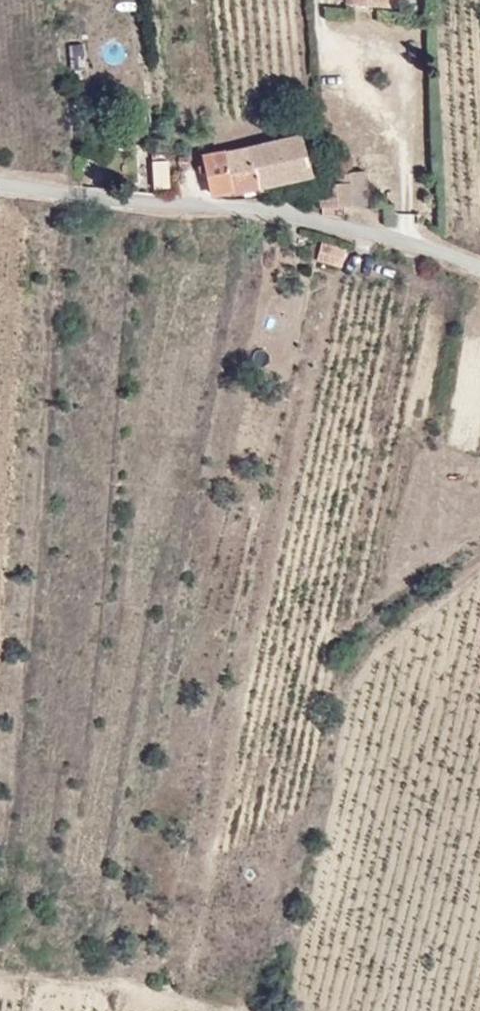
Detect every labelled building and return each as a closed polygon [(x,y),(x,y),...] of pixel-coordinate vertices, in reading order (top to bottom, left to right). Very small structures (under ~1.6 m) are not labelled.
[(70,67),(85,66),(84,43),(68,44),(70,67)] [(207,191),(253,185),(316,175),(306,128),(247,141),(202,149),(207,191)] [(151,162),(153,190),(171,188),(169,160),(151,162)] [(354,173),(342,176),(343,184),(345,197),(337,203),(339,209),(360,205),(354,173)] [(320,221),(340,214),(339,209),(337,203),(345,197),(343,184),(313,191),(320,221)] [(349,262),(322,259),(318,277),(347,280),(349,262)]
